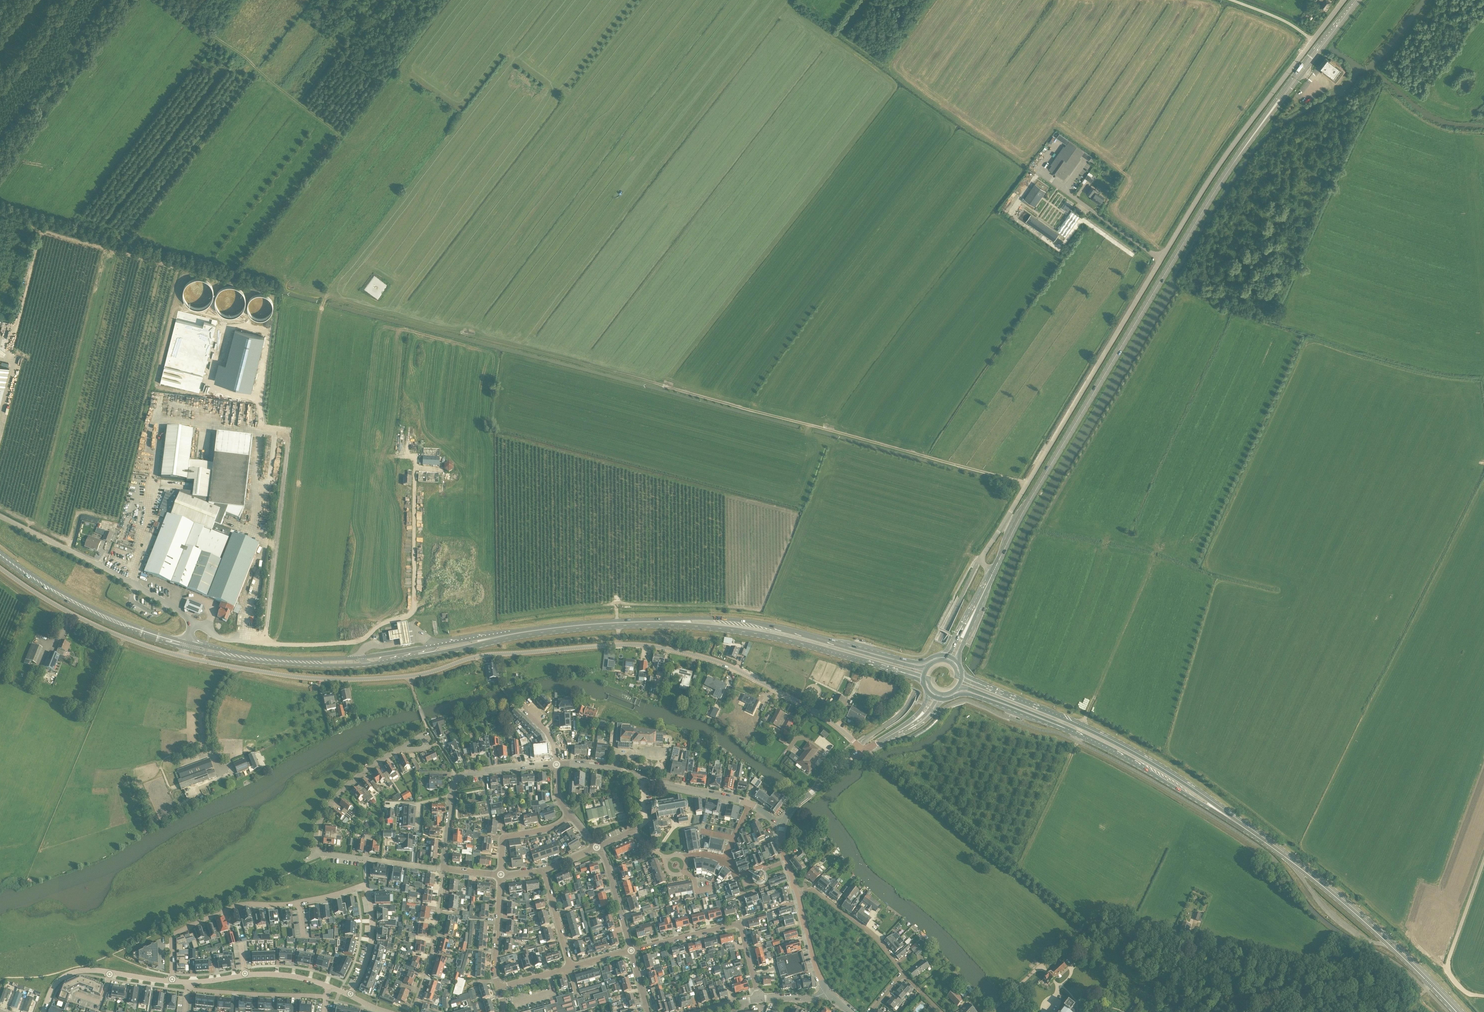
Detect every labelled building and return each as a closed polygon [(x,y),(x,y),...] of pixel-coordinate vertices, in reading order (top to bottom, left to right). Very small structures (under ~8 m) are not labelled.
[(1320,5),(1326,10),(1328,7),(1327,7),(1331,2),(1328,0),(1319,0),(1320,1),(1321,0),(1322,2),(1320,5)] [(1330,60),(1326,58),(1319,66),(1323,69),(1321,72),(1322,72),(1325,74),(1328,77),(1329,78),(1329,77),(1332,79),(1332,80),(1335,82),(1336,83),(1345,70),(1331,59),(1330,60)] [(1052,165),(1049,169),(1055,173),(1054,174),(1057,176),(1057,175),(1064,180),(1072,168),(1073,169),(1076,166),(1075,165),(1084,151),(1069,140),(1053,163),(1052,163),(1051,165),(1052,165)] [(1086,164),(1084,167),(1089,170),(1091,167),(1087,163),(1089,161),(1083,156),(1080,159),(1086,164)] [(1089,172),(1085,178),(1091,182),(1095,176),(1089,172)] [(1045,191),(1035,184),(1025,199),(1023,198),(1021,200),(1033,209),(1045,191)] [(1099,204),(1104,198),(1099,194),(1100,193),(1091,186),(1087,193),(1091,196),(1092,196),(1093,197),(1092,199),(1099,204)] [(1065,236),(1080,216),(1072,211),(1057,231),(1065,236)] [(1031,215),(1026,221),(1054,241),(1059,234),(1031,215)] [(185,291),(185,294),(185,297),(186,299),(187,302),(189,304),(191,306),(193,308),(196,309),(199,309),(201,309),(204,308),(207,307),(209,306),(211,304),(213,302),(214,299),(215,296),(215,294),(215,291),(214,288),(213,286),(211,283),(209,281),(207,280),(204,279),(201,278),(198,278),(196,279),(193,280),(191,282),(188,284),(187,286),(186,288),(185,291)] [(218,300),(218,303),(218,306),(219,308),(220,311),(222,313),(224,315),(227,317),(229,318),(232,318),(235,318),(238,318),(241,316),(243,315),(245,313),(247,311),(248,308),(249,305),(249,302),(249,299),(248,297),(247,294),(245,292),(243,290),(240,288),(238,287),(235,287),(232,287),(229,288),(226,289),(224,290),(222,292),(220,295),(219,297),(218,300)] [(250,307),(249,309),(249,312),(250,314),(251,316),(252,318),(254,320),(256,321),(258,322),(260,323),(262,323),(264,323),(267,322),(269,321),(271,320),(272,318),(273,316),(274,314),(274,311),(274,309),(274,307),(273,305),(272,303),(270,301),(268,300),(266,299),(264,298),(262,298),(259,298),(257,299),(255,300),(253,301),(252,303),(251,305),(250,307)] [(178,310),(160,384),(200,393),(217,320),(178,310)] [(14,322),(0,320),(0,326),(13,329),(14,322)] [(235,329),(223,383),(252,390),(264,336),(235,329)] [(9,369),(0,367),(0,404),(9,369)] [(171,516),(155,559),(194,574),(211,531),(212,532),(215,524),(221,527),(228,507),(244,509),(253,437),(218,433),(214,463),(190,460),(193,431),(168,427),(161,478),(187,481),(187,482),(194,483),(193,494),(181,492),(179,496),(171,516)] [(419,465),(439,466),(439,448),(425,448),(425,441),(420,441),(419,453),(422,453),(422,456),(419,456),(419,465)] [(151,461),(154,458),(145,447),(141,450),(151,461)] [(149,472),(152,469),(140,457),(137,460),(149,472)] [(444,464),(444,470),(449,473),(454,470),(454,464),(449,461),(444,464)] [(412,472),(408,471),(407,477),(404,477),(403,485),(411,486),(412,478),(411,478),(412,472)] [(439,473),(419,472),(418,482),(438,483),(439,473)] [(263,484),(262,492),(276,492),(277,484),(263,484)] [(167,495),(161,511),(171,516),(179,496),(173,494),(172,497),(167,495)] [(100,529),(107,532),(110,527),(103,524),(100,529)] [(231,613),(232,613),(233,612),(236,604),(259,545),(230,534),(231,531),(221,527),(215,524),(212,532),(211,531),(194,574),(188,590),(221,603),(220,607),(221,608),(218,618),(223,620),(223,621),(225,622),(227,622),(230,613),(231,613)] [(113,535),(106,532),(103,540),(110,543),(113,535)] [(101,541),(89,537),(85,547),(93,550),(94,549),(97,551),(101,541)] [(194,574),(155,559),(149,574),(188,590),(194,574)] [(203,605),(187,599),(184,608),(199,615),(203,605)] [(241,607),(236,604),(233,612),(238,614),(241,607)] [(411,646),(407,624),(397,625),(398,632),(389,634),(390,643),(400,641),(401,648),(411,646)] [(382,634),(383,643),(391,641),(390,633),(382,634)] [(63,656),(64,653),(65,653),(67,653),(68,651),(67,649),(69,644),(67,643),(67,642),(65,642),(64,642),(61,641),(58,649),(56,653),(59,655),(63,656)] [(42,649),(32,644),(25,660),(31,662),(36,664),(42,649)] [(739,650),(731,647),(728,656),(735,659),(738,654),(746,657),(750,649),(750,648),(747,647),(746,651),(741,649),(739,648),(739,650)] [(59,656),(59,655),(56,653),(55,654),(49,652),(43,667),(53,671),(59,656)] [(665,657),(659,656),(658,664),(657,671),(663,672),(664,664),(665,657)] [(626,661),(626,664),(625,664),(624,664),(624,666),(625,667),(625,673),(629,674),(629,668),(634,668),(634,661),(626,661)] [(647,663),(640,662),(639,678),(646,679),(647,663)] [(493,678),(498,678),(498,674),(496,674),(495,665),(488,666),(489,676),(493,675),(493,678)] [(683,678),(681,685),(680,685),(679,689),(688,691),(690,687),(689,687),(692,672),(677,668),(676,671),(672,670),(671,677),(675,678),(675,676),(683,678)] [(727,685),(713,678),(709,686),(716,689),(713,695),(720,699),(727,685)] [(849,682),(844,695),(848,696),(849,693),(850,694),(852,689),(853,688),(855,684),(849,682)] [(348,704),(351,703),(348,691),(341,693),(344,710),(349,708),(348,704)] [(745,694),(741,701),(748,705),(746,711),(753,715),(759,701),(745,694)] [(323,697),(325,705),(326,704),(326,705),(327,711),(331,710),(328,695),(323,697)] [(840,708),(844,699),(837,695),(833,704),(831,703),(828,710),(838,715),(841,708),(840,708)] [(542,696),(536,702),(545,711),(551,705),(542,696)] [(565,699),(558,700),(559,709),(564,708),(564,709),(565,709),(565,711),(564,711),(564,712),(575,710),(574,704),(571,704),(571,699),(569,699),(569,697),(565,698),(565,699)] [(592,718),(595,719),(598,711),(587,707),(587,708),(586,707),(585,710),(585,709),(578,706),(576,715),(582,717),(582,716),(591,719),(592,718)] [(862,725),(867,715),(860,711),(852,707),(847,717),(862,725)] [(516,718),(521,713),(516,709),(512,713),(513,714),(513,715),(516,718)] [(783,713),(777,710),(770,723),(776,726),(778,723),(783,726),(781,729),(787,732),(794,719),(788,716),(787,717),(782,715),(783,713)] [(516,718),(518,720),(515,723),(518,726),(521,723),(520,722),(525,717),(521,713),(516,718)] [(521,723),(527,728),(532,724),(525,717),(520,722),(521,723)] [(445,724),(443,719),(432,723),(434,728),(437,727),(437,728),(436,728),(439,736),(444,735),(440,725),(445,724)] [(534,735),(539,731),(532,724),(527,728),(534,735)] [(630,725),(618,724),(617,727),(618,727),(618,730),(617,730),(617,731),(618,731),(617,734),(617,738),(617,741),(616,741),(616,743),(619,743),(618,744),(618,748),(620,748),(629,748),(629,745),(633,746),(633,744),(655,745),(655,744),(662,744),(661,746),(663,746),(663,744),(663,736),(665,737),(666,733),(656,732),(636,731),(637,727),(630,726),(630,725)] [(823,730),(820,734),(826,739),(829,734),(823,730)] [(545,743),(547,742),(544,735),(537,738),(539,742),(536,743),(537,744),(545,743)] [(605,742),(601,741),(601,736),(597,736),(596,744),(597,744),(596,759),(604,760),(605,750),(608,750),(608,745),(605,745),(605,742)] [(500,758),(507,757),(507,748),(502,748),(502,747),(503,747),(502,742),(499,742),(498,739),(491,739),(492,747),(499,747),(499,749),(498,749),(498,755),(499,755),(500,758)] [(521,742),(525,756),(531,754),(527,740),(521,742)] [(489,741),(478,743),(478,745),(479,749),(476,749),(477,754),(485,753),(485,749),(490,748),(489,741)] [(519,755),(522,755),(521,750),(519,750),(518,742),(511,742),(512,757),(515,757),(516,757),(518,757),(518,756),(519,756),(519,755)] [(581,747),(581,755),(582,755),(582,756),(584,756),(585,755),(587,755),(587,747),(592,747),(592,743),(584,742),(584,746),(581,746),(581,747)] [(814,766),(809,762),(818,750),(808,743),(803,749),(805,751),(796,763),(802,768),(801,769),(804,772),(805,770),(809,773),(814,766)] [(478,755),(477,754),(476,749),(479,749),(478,745),(470,746),(470,748),(466,749),(466,753),(467,754),(468,753),(471,752),(471,754),(471,756),(478,755)] [(461,762),(461,761),(462,761),(462,760),(463,759),(461,753),(459,753),(459,752),(456,753),(454,746),(447,748),(449,754),(450,753),(452,758),(453,757),(455,763),(458,762),(459,763),(461,762)] [(531,758),(549,757),(548,746),(530,748),(531,758)] [(674,748),(671,761),(674,762),(674,761),(676,755),(678,755),(680,749),(674,748)] [(437,758),(435,752),(428,756),(426,753),(424,754),(424,753),(420,755),(423,761),(426,759),(428,762),(437,758)] [(250,772),(251,772),(254,771),(260,768),(254,754),(248,756),(251,762),(247,764),(245,760),(234,764),(237,774),(235,774),(237,779),(242,777),(240,773),(249,769),(250,772)] [(400,757),(401,759),(399,759),(402,764),(399,766),(403,773),(408,770),(406,768),(410,766),(405,756),(404,757),(402,756),(400,757)] [(181,790),(209,780),(209,779),(216,777),(213,770),(206,772),(206,770),(213,768),(209,759),(178,770),(181,779),(178,780),(181,790)] [(684,760),(683,764),(682,765),(680,764),(677,774),(683,776),(687,761),(684,760)] [(671,773),(677,774),(680,764),(677,764),(677,762),(674,761),(674,762),(671,773)] [(388,771),(385,773),(389,779),(389,778),(392,777),(393,779),(398,776),(389,763),(384,766),(388,771)] [(710,773),(712,774),(710,786),(715,787),(718,768),(719,768),(719,765),(716,764),(715,768),(711,767),(710,773)] [(732,765),(732,766),(729,765),(729,767),(729,768),(729,771),(727,779),(725,779),(723,789),(728,790),(731,772),(733,765),(732,765)] [(733,778),(734,772),(736,772),(737,766),(733,765),(731,772),(728,790),(733,791),(735,781),(734,781),(734,780),(733,778)] [(697,773),(696,785),(698,785),(698,784),(702,785),(704,786),(705,785),(706,777),(698,776),(699,773),(700,769),(696,769),(695,773),(696,773),(697,773)] [(377,784),(380,782),(383,780),(385,783),(387,782),(388,784),(391,782),(389,778),(389,779),(385,773),(383,775),(379,770),(374,773),(376,776),(373,778),(377,784)] [(584,791),(584,788),(585,774),(575,773),(575,783),(570,783),(569,794),(575,795),(576,787),(580,787),(579,790),(584,791)] [(431,788),(441,788),(442,776),(437,776),(437,775),(430,775),(430,783),(431,783),(431,788)] [(538,786),(542,786),(542,783),(546,782),(545,775),(539,775),(539,783),(537,783),(537,790),(538,790),(538,786)] [(590,787),(601,788),(602,777),(591,776),(590,787)] [(754,777),(750,783),(758,788),(761,781),(754,777)] [(502,794),(501,787),(501,784),(498,784),(497,778),(491,778),(491,786),(491,790),(498,789),(498,795),(502,794)] [(365,788),(363,790),(371,800),(374,798),(371,794),(372,793),(370,790),(373,788),(366,780),(361,784),(365,788)] [(741,789),(746,790),(747,783),(739,782),(738,789),(741,790),(741,789)] [(366,800),(368,802),(371,800),(363,790),(360,792),(357,788),(352,792),(359,800),(362,797),(365,801),(366,800)] [(771,798),(758,789),(753,797),(765,806),(775,814),(781,807),(771,798)] [(412,796),(409,790),(401,795),(404,800),(412,796)] [(775,793),(771,798),(781,807),(786,800),(781,796),(779,797),(775,793)] [(669,821),(668,818),(669,818),(669,817),(673,816),(673,817),(674,817),(674,816),(677,816),(677,818),(677,819),(678,818),(679,823),(688,822),(687,817),(686,813),(691,813),(690,808),(688,808),(688,807),(687,805),(688,804),(687,804),(685,803),(685,802),(684,802),(684,803),(682,803),(681,798),(682,797),(681,796),(680,797),(675,798),(674,797),(673,798),(674,798),(674,800),(671,801),(671,800),(670,800),(670,801),(666,802),(666,800),(665,801),(666,802),(661,802),(661,801),(661,802),(657,803),(657,802),(656,802),(656,803),(653,804),(653,803),(652,803),(653,804),(652,806),(651,806),(651,807),(651,809),(650,809),(651,816),(654,815),(655,823),(649,824),(651,838),(661,836),(660,828),(668,827),(668,826),(671,825),(671,820),(669,821)] [(340,802),(341,803),(340,804),(345,808),(343,810),(351,817),(351,818),(352,819),(355,816),(353,814),(354,813),(350,809),(352,806),(344,800),(343,801),(342,800),(340,802)] [(608,816),(609,819),(616,818),(615,815),(613,805),(611,800),(605,802),(606,807),(608,816)] [(702,812),(704,812),(706,804),(701,803),(701,801),(695,801),(696,813),(702,812)] [(718,819),(721,819),(722,813),(719,813),(722,803),(715,802),(714,805),(713,813),(719,814),(718,819)] [(621,803),(613,805),(615,815),(623,813),(621,803)] [(713,813),(714,805),(706,804),(704,812),(705,810),(713,812),(713,813)] [(539,806),(537,807),(538,813),(539,814),(543,813),(546,821),(549,820),(552,819),(555,818),(552,808),(543,811),(541,806),(539,806)] [(725,817),(731,819),(733,807),(729,806),(729,807),(727,806),(725,814),(722,813),(721,819),(724,820),(725,817)] [(606,807),(595,809),(596,814),(599,813),(600,818),(608,816),(606,807)] [(733,807),(731,819),(737,820),(736,823),(738,823),(742,815),(738,815),(739,809),(737,808),(733,807)] [(341,821),(343,822),(346,818),(349,820),(351,818),(351,817),(343,810),(341,813),(336,809),(332,814),(341,821)] [(509,813),(510,816),(510,815),(512,824),(515,823),(515,824),(517,824),(518,823),(518,822),(517,818),(520,818),(518,809),(515,810),(516,814),(513,815),(512,812),(509,813)] [(595,809),(587,811),(589,821),(600,818),(599,813),(596,814),(595,809)] [(393,810),(387,810),(386,820),(392,820),(392,824),(395,824),(396,817),(393,816),(393,810)] [(505,825),(512,824),(510,815),(510,816),(504,817),(505,825)] [(536,815),(529,816),(531,824),(537,823),(536,815)] [(561,835),(571,829),(567,823),(555,831),(556,833),(559,831),(561,835)] [(758,823),(755,825),(751,826),(754,833),(759,831),(762,829),(759,823),(758,823)] [(327,826),(326,832),(331,833),(331,836),(342,837),(343,834),(340,834),(340,832),(337,831),(337,827),(327,826)] [(430,836),(439,837),(439,830),(432,829),(432,827),(426,826),(425,831),(430,832),(430,836)] [(688,853),(701,851),(697,832),(699,832),(698,827),(697,827),(684,829),(685,833),(687,833),(687,835),(686,835),(685,835),(686,840),(688,839),(689,842),(687,842),(686,842),(688,851),(688,850),(690,850),(690,853),(689,853),(688,853)] [(574,835),(571,829),(561,835),(564,839),(560,841),(561,843),(574,835)] [(765,836),(762,829),(759,831),(754,833),(757,839),(759,842),(765,839),(764,836),(765,836)] [(364,847),(367,847),(369,836),(370,830),(365,830),(365,833),(364,833),(363,841),(359,841),(357,852),(359,852),(359,853),(361,853),(362,852),(363,852),(364,847)] [(454,831),(454,837),(462,838),(465,838),(473,839),(474,836),(474,834),(474,832),(472,832),(472,831),(467,831),(467,834),(462,834),(463,831),(454,831)] [(578,841),(574,835),(561,843),(563,845),(566,843),(568,846),(578,841)] [(331,839),(325,838),(325,839),(323,840),(322,842),(324,843),(324,844),(329,845),(329,846),(333,846),(333,845),(337,846),(338,840),(342,841),(342,837),(331,836),(331,839)] [(369,836),(367,847),(370,847),(370,853),(376,854),(376,852),(379,852),(380,846),(377,846),(377,843),(373,843),(374,840),(372,839),(372,836),(369,836)] [(404,849),(412,850),(413,837),(405,836),(404,838),(399,838),(399,844),(404,844),(404,849)] [(465,838),(462,838),(454,837),(453,844),(462,844),(462,841),(464,841),(464,842),(470,843),(470,845),(467,845),(466,848),(473,848),(473,845),(473,842),(473,839),(465,838)] [(421,847),(429,848),(438,848),(438,842),(435,842),(435,839),(429,839),(428,842),(431,842),(431,845),(421,844),(421,847)] [(509,841),(510,848),(521,846),(520,842),(524,842),(523,839),(509,841)] [(708,851),(723,855),(724,850),(724,849),(724,850),(723,849),(724,842),(724,843),(723,844),(721,844),(721,842),(713,840),(713,842),(710,841),(710,840),(710,839),(709,842),(705,841),(704,849),(708,850),(708,851)] [(548,841),(553,855),(560,853),(556,843),(552,844),(550,840),(548,841)] [(632,853),(636,851),(638,850),(641,849),(639,845),(637,846),(636,847),(633,840),(628,843),(631,850),(632,853)] [(547,857),(553,855),(548,841),(546,842),(547,846),(543,847),(547,857)] [(581,846),(578,841),(568,846),(571,850),(568,852),(569,854),(581,846)] [(736,851),(731,852),(734,859),(743,856),(744,857),(751,854),(749,850),(742,852),(741,849),(739,844),(734,846),(736,851)] [(763,853),(765,860),(778,855),(773,844),(764,847),(766,852),(763,853)] [(541,860),(536,845),(533,846),(535,850),(531,851),(534,862),(541,860)] [(541,860),(547,857),(543,847),(539,848),(538,845),(536,845),(541,860)] [(616,856),(617,860),(616,860),(617,862),(619,861),(619,859),(620,858),(619,856),(622,854),(619,847),(614,849),(617,855),(616,856)] [(806,868),(800,860),(806,856),(802,851),(798,854),(799,855),(797,856),(796,856),(790,861),(799,873),(806,868)] [(434,863),(434,860),(437,861),(437,854),(423,853),(418,853),(417,859),(422,859),(423,856),(430,856),(429,863),(434,863)] [(481,854),(480,854),(473,853),(473,857),(479,858),(479,861),(480,861),(480,865),(489,866),(490,859),(481,858),(481,854)] [(526,855),(526,853),(511,854),(512,861),(523,860),(522,855),(526,855)] [(761,854),(755,856),(759,865),(764,863),(761,854)] [(828,854),(821,860),(823,863),(830,857),(828,854)] [(751,861),(752,863),(753,868),(759,865),(755,856),(750,858),(751,861)] [(735,862),(737,867),(747,864),(746,863),(744,858),(735,862)] [(648,862),(650,868),(659,865),(657,859),(648,862)] [(708,878),(707,879),(710,880),(711,881),(717,872),(719,873),(722,869),(718,867),(719,864),(711,861),(702,859),(693,860),(695,867),(694,867),(693,867),(694,872),(696,872),(702,872),(707,873),(713,875),(711,879),(708,878)] [(523,860),(512,861),(512,868),(527,866),(526,863),(523,864),(523,860)] [(591,873),(599,871),(597,864),(589,867),(586,868),(585,864),(583,865),(580,867),(581,872),(587,871),(589,870),(590,870),(591,873)] [(747,864),(737,867),(739,873),(749,869),(747,865),(747,864)] [(661,870),(659,865),(650,868),(652,874),(661,870)] [(379,867),(373,866),(372,870),(368,870),(369,879),(378,880),(379,867)] [(386,868),(379,867),(378,880),(387,881),(388,871),(385,871),(386,868)] [(724,867),(717,878),(722,882),(731,873),(724,867)] [(821,873),(815,867),(806,877),(809,879),(809,878),(813,882),(821,873)] [(398,869),(393,869),(393,871),(391,871),(390,882),(396,883),(398,869)] [(403,870),(398,869),(396,883),(403,884),(404,873),(402,872),(403,870)] [(663,876),(661,870),(652,874),(655,880),(663,876)] [(561,874),(564,881),(573,877),(571,874),(569,875),(567,872),(561,874)] [(627,872),(621,874),(622,880),(632,878),(630,872),(627,872)] [(564,881),(561,874),(556,877),(559,884),(562,882),(563,885),(566,884),(564,881)] [(765,881),(765,879),(764,878),(764,877),(763,876),(761,875),(760,875),(758,876),(757,876),(756,877),(756,879),(756,880),(756,882),(757,883),(758,884),(759,884),(761,884),(762,884),(763,883),(764,882),(765,881)] [(772,889),(771,887),(787,882),(784,875),(769,881),(771,886),(763,889),(764,892),(770,890),(772,889)] [(594,881),(588,883),(589,886),(602,882),(600,876),(596,877),(596,876),(593,877),(594,881)] [(666,882),(663,876),(655,880),(657,885),(666,882)] [(834,884),(836,881),(833,879),(831,882),(824,877),(823,878),(817,885),(824,891),(829,885),(831,887),(834,884)] [(838,883),(836,881),(834,884),(831,887),(834,889),(829,895),(837,901),(842,895),(834,889),(838,883)] [(538,896),(537,890),(539,890),(538,882),(532,882),(533,893),(534,897),(535,900),(541,899),(540,895),(538,896)] [(593,888),(596,887),(596,890),(604,888),(602,882),(589,886),(590,890),(593,889),(593,888)] [(725,887),(727,892),(737,888),(735,882),(728,884),(729,886),(725,887)] [(513,895),(513,898),(510,898),(510,901),(517,901),(516,894),(516,892),(515,885),(509,886),(510,895),(513,895)] [(846,910),(852,903),(859,893),(860,892),(857,890),(859,888),(856,885),(854,888),(851,886),(843,897),(847,900),(842,906),(846,910)] [(456,892),(456,895),(463,896),(464,892),(461,892),(461,888),(450,886),(449,891),(456,892)] [(632,888),(625,890),(626,893),(625,894),(626,895),(626,896),(627,896),(633,894),(633,893),(637,892),(635,887),(632,888)] [(728,896),(732,895),(733,896),(740,894),(737,888),(727,892),(728,896)] [(762,895),(763,902),(769,900),(772,900),(772,897),(778,895),(779,900),(784,899),(788,898),(787,896),(788,895),(787,893),(786,893),(786,890),(777,892),(776,890),(773,891),(762,895)] [(852,915),(865,925),(866,926),(872,919),(863,913),(865,911),(864,910),(867,906),(869,907),(867,909),(870,912),(877,903),(868,896),(870,893),(869,892),(866,895),(867,895),(852,915)] [(390,893),(375,894),(375,904),(390,904),(390,893)] [(528,893),(525,894),(525,895),(526,900),(526,902),(526,903),(531,901),(533,901),(533,899),(529,899),(528,893)] [(750,895),(753,903),(759,900),(756,893),(750,895)] [(858,901),(859,899),(862,896),(859,893),(852,903),(846,910),(851,913),(857,906),(856,906),(859,902),(858,901)] [(598,896),(600,902),(607,900),(605,894),(598,896)] [(1199,903),(1202,896),(1195,894),(1192,900),(1199,903)] [(456,895),(456,898),(450,897),(450,904),(461,905),(461,900),(463,900),(463,896),(456,895)] [(753,905),(753,903),(750,895),(744,897),(747,905),(748,907),(753,905)] [(769,902),(770,902),(774,901),(774,904),(771,905),(772,909),(780,907),(779,905),(789,902),(788,898),(784,899),(779,900),(778,895),(772,897),(772,900),(769,900),(763,902),(764,905),(770,903),(769,902)] [(628,900),(629,906),(638,904),(636,898),(628,900)] [(353,899),(347,900),(349,911),(353,911),(354,917),(359,916),(359,910),(358,907),(358,904),(355,905),(353,899)] [(594,906),(600,905),(601,908),(608,906),(607,900),(600,902),(597,903),(593,904),(594,906)] [(341,901),(333,902),(335,914),(343,913),(343,916),(347,915),(346,908),(342,908),(341,901)] [(536,913),(536,912),(537,912),(537,910),(545,908),(543,901),(533,904),(534,907),(536,907),(537,910),(533,911),(534,913),(536,913)] [(717,907),(713,908),(714,911),(716,919),(722,917),(721,914),(723,914),(720,901),(716,902),(717,907)] [(734,909),(738,908),(736,901),(729,903),(730,908),(724,910),(726,916),(735,914),(734,909)] [(639,910),(638,904),(629,906),(631,912),(639,910)] [(675,921),(677,928),(683,927),(681,919),(679,912),(677,905),(669,907),(671,914),(674,913),(673,909),(676,908),(677,914),(678,920),(675,921)] [(377,913),(377,916),(388,916),(388,912),(395,912),(395,907),(385,907),(385,910),(378,910),(378,911),(378,913),(377,913)] [(249,909),(243,910),(245,919),(242,920),(244,927),(247,926),(247,924),(253,922),(249,909)] [(290,918),(291,918),(290,913),(289,914),(289,910),(288,910),(288,909),(284,910),(284,911),(283,911),(284,922),(287,922),(287,925),(290,925),(290,922),(290,918)] [(311,917),(310,917),(311,922),(317,921),(318,928),(322,928),(321,919),(318,919),(317,909),(310,910),(311,917)] [(643,911),(643,913),(641,914),(632,916),(634,923),(643,921),(641,917),(651,914),(652,919),(654,918),(652,912),(651,909),(643,911)] [(258,925),(266,923),(263,911),(255,912),(258,925)] [(278,923),(279,923),(279,922),(279,921),(279,920),(278,912),(277,912),(274,912),(274,911),(269,912),(270,923),(275,923),(275,924),(278,923)] [(469,915),(469,918),(469,920),(484,921),(485,919),(488,919),(489,913),(481,912),(481,918),(476,918),(476,917),(472,916),(473,912),(470,911),(469,912),(469,915)] [(237,912),(231,913),(234,925),(240,923),(237,912)] [(538,915),(539,921),(548,918),(546,912),(538,915)] [(425,920),(429,920),(430,915),(421,914),(420,919),(419,919),(418,921),(424,922),(425,920)] [(388,916),(377,916),(377,920),(378,920),(378,922),(386,922),(386,925),(386,926),(396,927),(396,925),(396,921),(388,920),(388,916)] [(781,921),(784,920),(786,926),(794,924),(792,916),(779,919),(780,922),(782,921),(781,921)] [(218,920),(216,920),(221,933),(228,931),(226,926),(227,926),(226,922),(225,923),(224,918),(222,918),(222,917),(217,919),(218,920)] [(448,917),(447,923),(455,925),(457,925),(458,919),(448,917)] [(602,922),(600,923),(599,920),(589,923),(590,929),(595,927),(601,926),(602,926),(613,923),(611,917),(601,919),(602,922)] [(670,919),(667,920),(666,917),(663,918),(666,931),(672,929),(670,922),(670,919)] [(549,925),(548,918),(539,921),(541,927),(549,925)] [(758,919),(748,921),(750,928),(760,926),(758,919)] [(343,921),(343,924),(345,924),(345,929),(356,930),(356,926),(355,926),(355,923),(354,923),(354,920),(343,921)] [(646,936),(645,936),(653,934),(650,923),(639,926),(640,930),(636,931),(638,938),(646,936)] [(1191,925),(1183,923),(1180,932),(1188,934),(1191,925)] [(214,930),(213,925),(212,925),(210,925),(209,925),(209,926),(207,926),(211,938),(216,937),(217,939),(220,938),(217,928),(217,929),(214,930)] [(378,930),(377,935),(389,936),(390,931),(391,931),(391,927),(384,927),(384,930),(378,930)] [(200,928),(196,929),(197,930),(195,930),(199,942),(205,941),(205,942),(210,941),(207,934),(204,935),(201,928),(200,929),(200,928)] [(345,929),(345,938),(353,939),(353,936),(355,936),(355,933),(356,933),(356,930),(345,929)] [(538,936),(539,939),(552,935),(551,929),(544,931),(544,934),(538,936)] [(786,932),(785,932),(783,933),(786,941),(798,937),(795,930),(786,933),(786,932)] [(885,941),(890,947),(894,942),(895,943),(899,940),(898,939),(901,937),(896,932),(894,934),(893,934),(885,941)] [(185,935),(188,944),(192,943),(194,949),(199,948),(194,933),(190,935),(189,933),(185,935)] [(618,939),(616,933),(606,936),(607,938),(603,939),(604,940),(604,943),(605,942),(618,939)] [(729,949),(732,961),(733,961),(733,962),(736,961),(734,951),(735,951),(734,945),(731,945),(730,942),(733,942),(732,934),(726,936),(729,949)] [(176,939),(177,951),(179,951),(185,951),(185,950),(185,945),(188,944),(185,935),(180,936),(180,938),(176,939)] [(377,935),(377,941),(383,942),(383,947),(388,948),(388,942),(389,942),(389,936),(377,935)] [(726,950),(729,949),(726,936),(719,938),(721,945),(725,944),(726,950)] [(778,940),(774,942),(772,938),(771,938),(772,942),(773,942),(773,944),(774,946),(780,944),(778,940)] [(618,939),(605,942),(607,950),(608,953),(610,952),(609,950),(616,948),(616,946),(619,945),(618,939)] [(708,954),(713,953),(712,950),(709,940),(703,942),(705,949),(709,948),(709,951),(707,951),(708,954)] [(894,942),(890,947),(896,953),(904,945),(899,940),(895,943),(894,942)] [(785,948),(783,949),(782,946),(777,947),(778,951),(800,945),(798,941),(785,945),(786,948),(785,948)] [(588,947),(589,952),(590,955),(607,950),(605,942),(604,943),(598,945),(594,946),(593,942),(590,943),(591,946),(588,947)] [(700,943),(694,944),(697,958),(700,958),(699,954),(702,954),(700,943)] [(133,954),(133,958),(158,967),(158,944),(133,954)] [(691,957),(689,958),(690,962),(691,966),(694,965),(692,960),(694,959),(694,960),(697,959),(697,958),(694,944),(687,946),(690,954),(691,954),(691,957)] [(910,949),(913,952),(919,947),(916,944),(913,947),(910,949)] [(922,952),(920,949),(923,945),(922,944),(919,947),(913,952),(917,956),(922,952)] [(783,951),(787,951),(787,954),(801,950),(800,945),(778,951),(779,955),(784,953),(783,951)] [(907,945),(896,955),(900,959),(909,952),(907,950),(910,948),(907,945)] [(387,950),(375,946),(374,952),(386,955),(387,950)] [(446,951),(447,948),(441,946),(439,952),(450,955),(450,952),(446,951)] [(279,961),(285,961),(286,949),(277,948),(277,954),(280,954),(279,961)] [(669,957),(670,959),(672,967),(675,966),(673,958),(674,958),(673,956),(676,956),(678,964),(681,963),(677,948),(671,950),(672,953),(668,954),(669,957)] [(755,950),(757,958),(764,956),(762,948),(755,950)] [(295,955),(295,950),(286,949),(285,961),(285,962),(291,963),(292,955),(295,955)] [(177,954),(177,961),(179,961),(185,961),(185,955),(189,955),(189,950),(185,950),(185,951),(179,951),(179,954),(177,954)] [(318,960),(316,966),(322,968),(325,956),(320,954),(321,951),(318,950),(315,959),(318,960)] [(298,964),(304,966),(306,952),(297,951),(296,957),(299,957),(298,964)] [(524,956),(523,957),(524,960),(521,961),(524,969),(530,968),(527,957),(530,956),(528,951),(525,952),(523,952),(524,956)] [(314,960),(315,954),(306,952),(304,966),(309,967),(311,959),(314,960)] [(560,952),(551,954),(553,961),(559,960),(559,959),(562,958),(560,952)] [(801,952),(792,955),(792,954),(776,958),(778,963),(783,962),(787,977),(793,975),(794,977),(797,977),(797,974),(807,971),(801,952)] [(224,957),(225,969),(228,968),(227,968),(232,967),(231,963),(235,962),(233,953),(229,953),(230,956),(224,957)] [(1072,953),(1068,957),(1073,962),(1077,959),(1072,953)] [(225,969),(224,957),(218,958),(218,954),(214,955),(215,965),(219,964),(219,969),(223,968),(223,969),(225,969)] [(532,955),(533,959),(535,966),(541,965),(539,955),(536,956),(535,954),(532,955)] [(643,957),(645,963),(655,961),(654,958),(657,957),(656,954),(650,955),(643,957)] [(332,964),(334,958),(325,956),(322,968),(322,969),(328,970),(330,963),(332,964)] [(764,957),(764,956),(757,958),(759,966),(766,964),(765,960),(768,959),(767,956),(764,957)] [(414,957),(412,962),(420,965),(422,960),(414,957)] [(436,963),(436,964),(441,965),(444,966),(446,960),(437,957),(436,960),(435,960),(435,963),(436,963)] [(344,958),(341,966),(348,969),(351,961),(344,958)] [(203,972),(209,971),(208,966),(212,965),(211,959),(207,959),(207,960),(202,960),(203,972)] [(733,962),(735,968),(744,965),(743,961),(742,959),(736,961),(733,962)] [(930,966),(925,960),(910,972),(914,978),(930,966)] [(177,964),(177,972),(186,972),(186,966),(189,966),(189,961),(185,961),(179,961),(179,964),(177,964)] [(661,968),(663,967),(660,967),(659,964),(656,965),(655,961),(645,963),(646,970),(653,968),(654,970),(661,968)] [(739,983),(738,980),(737,977),(736,974),(735,968),(733,962),(733,961),(732,961),(732,962),(721,965),(723,969),(726,981),(733,979),(733,978),(734,978),(736,984),(733,984),(735,993),(738,992),(739,993),(741,992),(741,991),(742,991),(739,983)] [(418,971),(420,965),(412,962),(410,967),(418,971)] [(609,972),(612,971),(614,971),(626,968),(624,962),(617,964),(617,967),(612,969),(611,966),(607,966),(608,967),(605,967),(606,973),(609,972)] [(783,962),(778,963),(777,963),(782,979),(787,977),(783,962)] [(1056,978),(1067,968),(1062,963),(1051,972),(1052,973),(1050,974),(1048,976),(1047,976),(1044,979),(1049,985),(1054,980),(1056,978)] [(436,964),(434,970),(439,971),(439,972),(442,973),(444,966),(441,965),(436,964)] [(344,977),(348,969),(341,966),(337,973),(344,977)] [(379,970),(370,967),(368,972),(377,976),(379,977),(382,971),(379,970)] [(626,968),(614,971),(614,973),(616,972),(617,976),(627,973),(626,968)] [(662,972),(661,968),(654,970),(654,972),(647,974),(648,974),(647,975),(647,978),(648,977),(649,980),(660,977),(663,976),(662,972)] [(599,969),(593,971),(595,978),(601,976),(599,969)] [(440,980),(442,973),(439,972),(439,971),(434,970),(434,971),(433,970),(432,973),(433,974),(432,976),(434,977),(434,978),(440,980)] [(402,977),(406,978),(413,981),(415,976),(408,973),(404,971),(402,977)] [(577,983),(583,981),(581,974),(575,976),(577,983)] [(801,977),(801,980),(802,980),(804,990),(815,989),(816,987),(817,987),(816,985),(815,984),(814,979),(813,979),(814,979),(812,980),(810,974),(806,976),(805,974),(800,976),(801,977)] [(764,985),(771,984),(771,980),(775,980),(775,977),(770,977),(770,976),(766,977),(766,978),(763,978),(764,985)] [(63,986),(61,992),(59,999),(67,1002),(70,995),(67,994),(68,993),(80,987),(93,992),(93,993),(101,996),(100,996),(104,986),(97,984),(97,983),(90,980),(90,981),(83,978),(83,980),(80,979),(80,977),(76,979),(67,983),(68,983),(64,985),(63,986)] [(367,977),(365,981),(375,985),(377,981),(375,980),(367,977)] [(650,986),(651,985),(651,986),(654,985),(655,987),(661,985),(662,986),(663,985),(660,977),(649,980),(650,983),(649,983),(650,986)] [(411,986),(413,981),(406,978),(404,983),(411,986)] [(464,979),(458,978),(453,994),(457,995),(459,996),(459,995),(461,994),(465,981),(463,980),(464,979)] [(619,985),(620,987),(623,986),(630,984),(628,978),(621,980),(622,983),(621,984),(620,985),(619,985)] [(565,989),(568,988),(569,994),(573,992),(571,983),(567,984),(565,979),(559,981),(560,984),(557,985),(558,990),(565,988),(565,989)] [(693,987),(693,986),(691,980),(691,979),(688,980),(689,983),(686,984),(686,985),(685,985),(686,987),(687,993),(689,992),(689,993),(692,992),(691,987),(693,987)] [(781,989),(783,989),(791,988),(792,989),(796,988),(795,983),(791,984),(790,979),(785,980),(784,979),(782,979),(783,984),(782,984),(783,985),(781,986),(781,989)] [(6,981),(4,986),(11,989),(12,986),(17,988),(18,985),(13,983),(6,981)] [(375,985),(365,981),(363,986),(372,990),(371,990),(373,991),(375,985)] [(430,981),(428,987),(435,989),(437,983),(430,981)] [(722,986),(721,982),(721,981),(715,982),(720,997),(728,995),(726,990),(726,989),(724,989),(723,986),(722,986)] [(745,981),(739,983),(742,991),(743,992),(744,991),(745,990),(748,989),(745,981)] [(712,1000),(717,998),(715,990),(714,990),(714,988),(712,982),(708,984),(712,1000)] [(900,988),(906,995),(909,993),(910,994),(914,989),(908,984),(906,986),(904,984),(900,988)] [(112,997),(118,998),(120,986),(116,985),(116,986),(114,986),(112,993),(109,992),(108,999),(112,999),(112,997)] [(479,987),(481,993),(488,991),(486,985),(479,987)] [(661,986),(662,986),(661,985),(655,987),(655,988),(650,989),(652,994),(663,991),(661,986)] [(970,988),(971,987),(969,985),(960,994),(964,998),(969,994),(970,996),(974,993),(970,988)] [(363,986),(362,986),(360,991),(363,992),(362,993),(366,995),(366,994),(369,995),(372,990),(363,986)] [(602,987),(603,991),(606,990),(606,992),(593,995),(595,999),(585,1002),(584,998),(575,1001),(573,993),(559,997),(556,998),(558,1003),(555,1003),(554,1002),(553,1002),(551,1003),(551,1004),(536,1009),(525,1011),(579,1011),(610,1003),(605,986),(602,987)] [(681,989),(683,994),(687,1007),(690,1006),(690,1005),(692,1005),(690,997),(688,998),(686,993),(685,991),(686,991),(684,986),(681,986),(681,989)] [(703,986),(700,987),(705,1002),(709,1001),(706,991),(704,992),(703,986)] [(428,987),(427,993),(433,995),(435,989),(428,987)] [(5,988),(0,1001),(0,1002),(4,1003),(6,999),(9,1000),(13,991),(5,988)] [(143,988),(141,1003),(148,1004),(151,989),(143,988)] [(400,992),(399,994),(407,997),(409,992),(401,988),(399,991),(400,992)] [(905,999),(904,998),(906,995),(900,988),(895,993),(897,995),(895,997),(902,1003),(902,1004),(903,1004),(905,1002),(904,1002),(905,999)] [(131,989),(129,1003),(136,1004),(138,990),(131,989)] [(964,1001),(954,990),(948,997),(957,1007),(964,1001)] [(490,997),(488,991),(481,993),(482,999),(490,997)] [(663,1001),(665,1001),(666,1000),(664,995),(663,991),(652,994),(653,997),(655,1004),(663,1001)] [(156,993),(154,1007),(162,1008),(164,994),(156,993)] [(431,1002),(433,995),(427,993),(425,999),(431,1002)] [(460,995),(462,1002),(466,1001),(468,1006),(466,1007),(463,1007),(464,1008),(464,1010),(465,1011),(471,1011),(474,1010),(473,1007),(471,1001),(469,996),(468,993),(460,995)] [(670,997),(669,993),(665,995),(664,995),(666,1000),(668,1000),(666,1000),(670,1011),(671,1011),(675,1011),(674,1007),(675,1006),(674,1004),(673,1004),(673,1002),(672,1002),(671,999),(670,997)] [(405,1003),(407,997),(399,994),(398,997),(397,997),(396,999),(405,1003)] [(679,1001),(681,1008),(684,1007),(684,1008),(687,1007),(683,994),(680,995),(679,996),(680,998),(679,998),(678,999),(679,1001)] [(20,996),(17,995),(12,1007),(16,1008),(20,996)] [(177,996),(169,995),(168,1007),(175,1008),(177,996)] [(29,996),(23,1011),(27,1011),(29,1011),(34,998),(29,996)] [(379,999),(393,1005),(394,1002),(394,1001),(388,999),(380,996),(379,999)] [(898,1008),(902,1004),(902,1003),(895,997),(893,999),(892,998),(888,1004),(895,1009),(897,1006),(898,1008)] [(225,1000),(219,999),(218,1005),(216,1005),(215,1011),(218,1011),(218,1009),(224,1009),(225,1000)] [(245,1011),(246,1000),(245,1000),(245,999),(241,999),(241,1000),(240,1000),(239,1003),(236,1003),(235,1011),(245,1011)] [(255,1004),(252,1004),(252,1000),(251,1000),(251,999),(247,999),(247,1000),(246,1000),(245,1011),(255,1011),(255,1004)] [(224,1009),(224,1010),(230,1011),(234,1011),(234,1006),(231,1006),(231,1000),(225,1000),(224,1009)] [(265,1000),(259,1000),(259,1004),(255,1004),(255,1011),(264,1011),(265,1000)] [(275,1005),(271,1005),(272,1001),(270,1001),(270,1000),(266,1000),(265,1000),(264,1011),(274,1011),(275,1005)] [(284,1000),(281,1000),(280,1001),(278,1001),(278,1005),(275,1005),(274,1011),(284,1011),(284,1000)] [(294,1006),(290,1006),(291,1002),(288,1002),(288,1001),(284,1000),(284,1011),(293,1011),(294,1006)] [(655,1004),(658,1011),(668,1011),(666,1004),(664,1004),(663,1001),(655,1004)] [(1073,1011),(1076,1007),(1069,1002),(1061,1011),(1074,1011),(1073,1011)] [(296,1011),(306,1011),(307,1003),(303,1003),(303,1004),(300,1004),(300,1005),(297,1005),(296,1011)] [(306,1011),(315,1011),(316,1006),(312,1006),(313,1005),(310,1005),(310,1004),(307,1003),(306,1011)] [(968,1003),(959,1011),(976,1011),(968,1003)]
